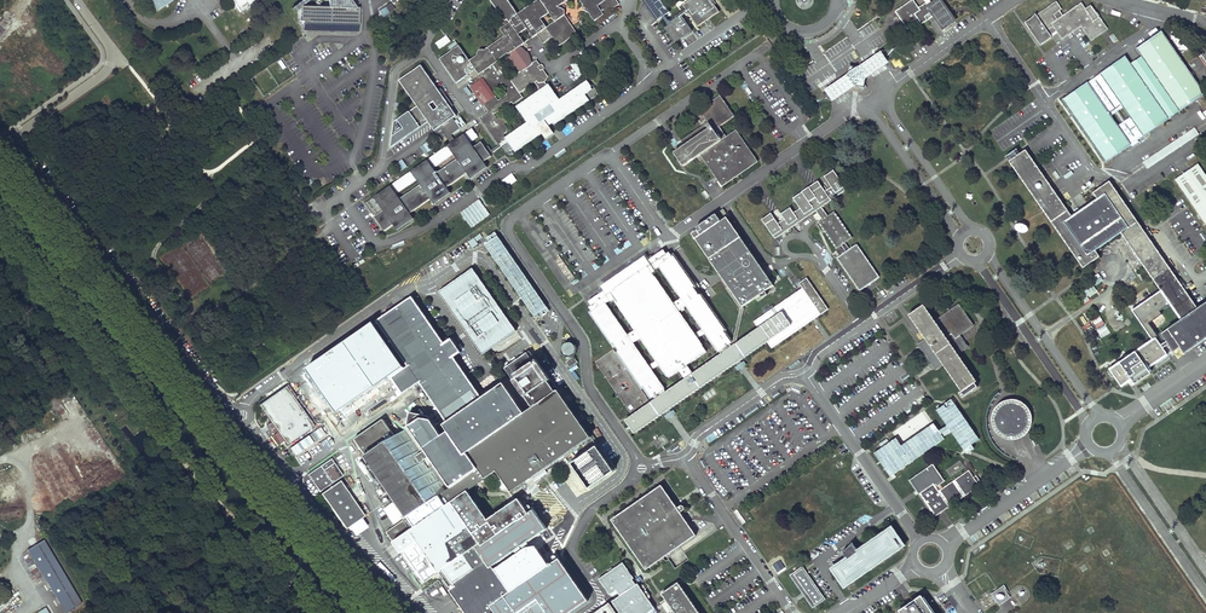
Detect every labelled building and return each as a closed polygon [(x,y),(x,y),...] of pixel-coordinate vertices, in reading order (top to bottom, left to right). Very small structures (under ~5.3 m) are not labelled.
[(158,10),(172,0),(151,0),(158,10)] [(240,15),(262,0),(230,0),(240,15)] [(298,21),(304,21),(304,25),(358,26),(358,9),(353,9),(347,0),(325,0),(328,0),(327,9),(300,8),(312,0),(304,0),(290,10),(299,10),(298,21)] [(529,88),(512,150),(513,151),(598,97),(588,82),(560,100),(518,35),(549,33),(558,46),(577,34),(559,7),(570,0),(540,0),(517,15),(507,0),(498,0),(501,40),(469,61),(478,75),(511,54),(514,89),(529,88)] [(597,28),(602,8),(620,7),(616,0),(579,0),(597,28)] [(719,12),(714,5),(716,4),(713,0),(712,1),(711,0),(691,0),(683,5),(698,26),(719,12)] [(895,13),(909,34),(932,18),(941,31),(954,23),(938,0),(930,6),(926,0),(921,0),(924,5),(917,10),(911,2),(895,13)] [(1056,2),(1025,23),(1040,45),(1057,33),(1062,39),(1082,26),(1091,40),(1107,29),(1091,6),(1085,10),(1081,4),(1063,16),(1060,11),(1062,10),(1056,2)] [(384,18),(395,10),(390,3),(379,12),(384,18)] [(1131,144),(1129,141),(1141,132),(1144,136),(1205,93),(1162,31),(1137,49),(1142,57),(1131,65),(1126,57),(1063,100),(1106,162),(1131,144)] [(439,50),(451,42),(446,36),(435,44),(439,50)] [(450,50),(458,45),(455,42),(448,47),(450,50)] [(889,63),(881,52),(871,59),(858,67),(849,66),(849,67),(847,75),(838,81),(825,90),(833,102),(846,93),(856,86),(862,87),(864,90),(867,87),(866,85),(867,79),(879,70),(889,63)] [(578,61),(572,65),(578,77),(584,74),(578,61)] [(453,117),(456,115),(421,64),(399,79),(417,105),(394,120),(389,147),(428,120),(434,129),(435,127),(438,131),(441,129),(447,138),(451,143),(455,140),(451,134),(458,129),(453,121),(454,120),(453,117)] [(684,166),(700,155),(722,186),(758,162),(736,130),(726,137),(719,126),(734,116),(720,95),(699,109),(708,122),(680,141),(684,146),(674,152),(684,166)] [(477,136),(471,128),(464,133),(455,140),(451,143),(370,199),(364,202),(380,225),(383,230),(392,224),(396,229),(413,218),(409,212),(429,198),(433,204),(449,192),(446,187),(465,174),(466,173),(470,178),(486,167),(483,161),(490,156),(489,154),(498,148),(496,146),(490,150),(487,145),(484,147),(480,141),(473,147),(469,142),(477,136)] [(421,129),(406,138),(409,142),(424,134),(421,129)] [(1147,168),(1200,136),(1196,129),(1142,161),(1147,168)] [(436,143),(441,139),(438,135),(433,139),(436,143)] [(1084,267),(1100,256),(1095,250),(1072,215),(1026,149),(1010,160),(1084,267)] [(1198,163),(1176,179),(1205,223),(1205,174),(1198,163)] [(818,222),(836,248),(841,245),(844,242),(852,238),(834,211),(828,216),(821,207),(847,189),(834,170),(824,176),(831,187),(825,191),(818,181),(793,198),(800,208),(793,213),(790,208),(781,214),(785,218),(778,223),(771,213),(762,219),(775,238),(816,211),(822,219),(818,222)] [(512,174),(502,182),(507,188),(517,181),(512,174)] [(1095,250),(1121,232),(1161,290),(1170,304),(1181,319),(1198,308),(1109,181),(1093,192),(1097,198),(1072,215),(1095,250)] [(480,198),(460,211),(471,227),(491,213),(484,203),(480,198)] [(723,209),(691,231),(723,278),(720,280),(740,309),(744,308),(743,307),(755,298),(758,301),(776,289),(767,276),(771,273),(763,262),(759,265),(727,217),(728,216),(723,209)] [(550,311),(495,232),(486,238),(489,242),(485,245),(534,315),(539,312),(542,316),(550,311)] [(485,240),(480,234),(468,242),(473,248),(485,240)] [(880,279),(857,246),(837,259),(860,293),(880,279)] [(619,351),(616,354),(613,349),(595,361),(632,415),(625,420),(634,433),(664,412),(668,418),(676,412),(672,406),(734,364),(738,370),(746,364),(743,358),(767,341),(771,348),(828,309),(807,278),(799,283),(803,288),(753,322),(758,328),(736,343),(732,342),(726,334),(728,332),(703,295),(700,297),(695,289),(700,286),(695,280),(693,282),(675,256),(673,257),(669,251),(666,253),(663,249),(650,258),(647,254),(600,287),(603,291),(588,301),(591,305),(589,307),(592,311),(589,313),(612,346),(615,344),(619,351)] [(473,269),(439,292),(483,354),(516,331),(473,269)] [(1152,340),(1155,338),(1158,336),(1149,323),(1161,314),(1159,311),(1170,304),(1161,290),(1132,310),(1152,340)] [(444,343),(412,296),(376,321),(408,366),(405,368),(391,377),(403,394),(419,383),(447,422),(482,398),(455,357),(461,353),(451,338),(444,343)] [(1205,338),(1205,302),(1198,308),(1181,319),(1162,333),(1174,351),(1180,346),(1185,353),(1205,338)] [(924,305),(908,316),(924,339),(917,344),(935,370),(944,364),(943,361),(935,366),(921,345),(928,340),(912,318),(924,310),(935,325),(937,324),(924,305)] [(972,325),(959,306),(943,317),(944,319),(937,324),(935,325),(924,310),(912,318),(928,340),(921,345),(935,366),(943,361),(944,364),(963,391),(958,394),(961,398),(977,388),(974,383),(954,353),(962,348),(955,337),(959,334),(972,325)] [(744,308),(740,309),(733,341),(732,342),(736,343),(744,308)] [(405,368),(374,323),(307,368),(338,413),(391,377),(405,368)] [(954,353),(974,383),(977,382),(958,354),(968,347),(959,334),(955,337),(962,348),(954,353)] [(1167,355),(1155,338),(1152,340),(1110,369),(1122,387),(1132,380),(1135,384),(1150,374),(1147,369),(1167,355)] [(575,347),(574,345),(572,343),(569,343),(567,343),(564,345),(563,347),(563,349),(563,352),(564,354),(567,355),(569,356),(572,355),(574,354),(575,352),(576,349),(575,347)] [(536,361),(530,351),(505,368),(532,409),(525,414),(468,453),(479,469),(451,488),(446,491),(440,495),(447,506),(469,491),(497,471),(511,492),(591,438),(558,390),(555,392),(549,382),(551,380),(537,360),(536,361)] [(578,363),(574,357),(566,362),(570,368),(578,363)] [(525,414),(504,383),(482,398),(447,422),(443,425),(448,432),(464,455),(468,453),(525,414)] [(286,386),(259,405),(287,445),(314,426),(286,386)] [(1027,405),(1025,404),(1023,402),(1021,401),(1019,400),(1016,399),(1014,399),(1011,399),(1009,399),(1006,400),(1004,401),(1002,402),(1000,403),(998,405),(996,407),(995,408),(994,411),(993,414),(992,417),(992,420),(992,421),(993,424),(993,426),(994,429),(996,431),(997,433),(999,434),(1001,436),(1003,437),(1006,438),(1008,439),(1011,439),(1013,439),(1016,439),(1018,438),(1021,437),(1023,436),(1025,435),(1027,433),(1029,431),(1030,429),(1031,427),(1032,424),(1032,422),(1033,419),(1032,417),(1032,414),(1031,412),(1030,409),(1029,407),(1027,405)] [(428,415),(410,412),(407,425),(425,450),(429,456),(451,488),(479,469),(468,453),(464,455),(448,432),(442,436),(428,415)] [(366,456),(365,457),(406,516),(402,519),(403,520),(410,531),(447,506),(440,495),(446,491),(429,468),(428,469),(422,461),(429,456),(425,450),(420,453),(404,430),(395,436),(384,419),(354,439),(366,456)] [(400,430),(395,424),(391,427),(395,433),(400,430)] [(314,440),(327,434),(323,426),(310,432),(314,440)] [(617,470),(600,446),(572,465),(590,489),(617,470)] [(331,459),(309,474),(321,492),(343,476),(331,459)] [(945,470),(950,477),(965,468),(960,460),(945,470)] [(910,481),(919,494),(934,483),(936,487),(945,481),(933,463),(927,468),(928,469),(910,481)] [(928,469),(927,468),(909,480),(910,481),(928,469)] [(934,483),(919,494),(935,517),(980,486),(977,482),(974,478),(969,470),(939,491),(936,487),(934,483)] [(341,481),(321,494),(346,529),(349,527),(355,536),(368,527),(362,518),(365,516),(341,481)] [(646,569),(697,534),(681,512),(685,509),(685,506),(683,504),(680,504),(677,507),(661,484),(612,519),(646,569)] [(469,491),(447,506),(410,531),(439,572),(449,587),(454,584),(475,570),(465,555),(476,547),(481,544),(471,531),(488,519),(469,491)] [(529,513),(519,498),(488,519),(471,531),(481,544),(476,547),(490,568),(493,567),(547,530),(534,510),(529,513)] [(403,520),(386,532),(421,584),(439,572),(410,531),(403,520)] [(847,559),(832,569),(844,587),(900,548),(888,531),(856,553),(855,551),(857,549),(852,544),(846,550),(843,552),(847,559)] [(82,602),(44,540),(27,550),(65,612),(82,602)] [(495,569),(511,592),(549,566),(536,546),(527,548),(495,569)] [(465,555),(475,570),(454,584),(456,587),(451,590),(466,612),(495,612),(496,612),(491,606),(511,592),(495,569),(493,567),(490,568),(476,547),(465,555)] [(491,606),(496,612),(520,612),(528,608),(531,612),(570,612),(589,600),(560,559),(549,566),(511,592),(491,606)] [(612,602),(619,612),(648,612),(655,608),(638,584),(636,585),(632,580),(634,578),(623,562),(599,579),(610,595),(616,590),(620,596),(612,602)] [(802,567),(790,575),(812,608),(825,599),(802,567)] [(433,585),(438,590),(441,587),(436,582),(433,585)] [(662,594),(675,612),(699,612),(678,583),(662,594)] [(1002,588),(993,594),(999,602),(1007,596),(1002,588)] [(925,595),(924,596),(922,594),(899,610),(901,612),(900,612),(937,612),(925,595)] [(444,596),(436,603),(440,609),(449,602),(444,596)] [(610,603),(595,612),(617,612),(610,603)]
